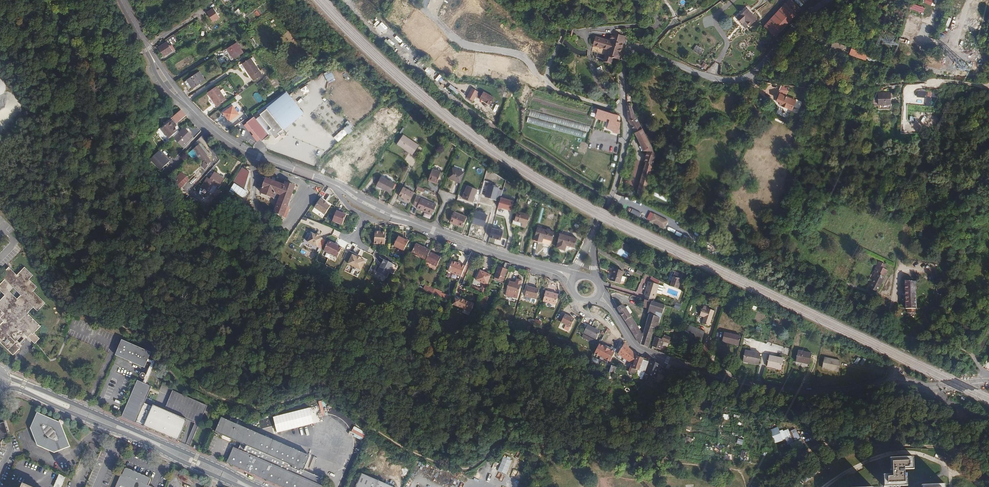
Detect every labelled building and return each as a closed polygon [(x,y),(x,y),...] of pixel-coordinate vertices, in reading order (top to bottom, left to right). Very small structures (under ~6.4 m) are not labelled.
[(801,9),(792,0),(787,0),(763,25),(775,36),(801,9)] [(913,3),(911,8),(922,13),(925,8),(913,3)] [(735,17),(746,28),(757,18),(747,7),(735,17)] [(219,10),(212,15),(217,23),(224,18),(219,10)] [(607,48),(605,55),(613,57),(619,58),(623,43),(625,36),(620,35),(612,32),(611,32),(609,40),(595,36),(592,44),(607,48)] [(173,34),(165,39),(166,41),(169,46),(171,44),(177,41),(173,34)] [(169,46),(166,41),(158,47),(163,55),(172,50),(174,48),(171,44),(169,46)] [(236,42),(227,48),(229,51),(230,52),(227,54),(231,60),(243,52),(236,42)] [(853,50),(852,54),(863,58),(865,54),(853,50)] [(242,64),(244,67),(252,61),(250,58),(242,64)] [(252,61),(244,67),(253,80),(262,74),(252,61)] [(327,81),(334,78),(331,70),(324,73),(327,81)] [(186,79),(186,80),(190,85),(192,88),(205,80),(199,71),(186,79)] [(216,86),(206,92),(216,106),(225,99),(216,86)] [(473,102),(475,97),(491,105),(496,95),(484,90),(483,93),(471,87),(466,99),(473,102)] [(284,91),(257,111),(270,127),(268,130),(275,138),(284,130),(283,129),(302,113),(284,91)] [(795,100),(779,93),(777,98),(780,100),(779,103),(791,108),(795,100)] [(632,108),(630,104),(627,104),(628,119),(642,149),(647,149),(644,161),(645,161),(636,193),(644,196),(655,154),(652,149),(651,146),(638,122),(635,114),(632,108)] [(232,105),(222,112),(229,120),(238,113),(232,105)] [(618,114),(596,108),(595,110),(597,110),(596,114),(609,118),(607,126),(614,129),(616,120),(618,114)] [(181,110),(169,120),(171,121),(161,129),(168,138),(176,131),(174,128),(172,127),(175,124),(186,115),(181,110)] [(253,116),(246,122),(261,140),(268,134),(253,116)] [(346,133),(354,127),(348,120),(340,126),(346,133)] [(192,131),(196,135),(201,131),(199,128),(197,127),(192,131)] [(184,128),(174,137),(182,146),(193,136),(184,128)] [(397,143),(413,154),(418,146),(419,145),(404,135),(397,143)] [(202,166),(205,169),(211,163),(207,157),(212,154),(210,152),(209,153),(201,143),(194,149),(198,155),(202,161),(202,166)] [(418,146),(413,154),(416,156),(422,148),(418,146)] [(162,153),(159,156),(162,159),(166,162),(168,160),(162,153)] [(243,189),(249,172),(242,167),(232,182),(243,189)] [(432,169),(428,179),(436,183),(441,173),(432,169)] [(452,169),(448,178),(460,183),(464,173),(452,169)] [(169,184),(176,191),(182,186),(189,178),(182,171),(169,184)] [(206,178),(202,185),(208,189),(206,191),(208,192),(214,183),(218,186),(223,177),(214,172),(209,180),(206,178)] [(195,184),(202,178),(198,173),(191,180),(195,184)] [(381,176),(376,185),(390,192),(395,184),(381,176)] [(266,178),(261,192),(280,199),(275,211),(280,214),(279,216),(283,217),(295,186),(286,182),(285,185),(266,178)] [(182,186),(176,191),(181,196),(186,191),(182,186)] [(467,186),(462,199),(472,202),(474,197),(473,197),(476,190),(467,186)] [(186,191),(181,196),(185,201),(191,195),(186,191)] [(502,207),(510,210),(513,200),(501,196),(497,207),(501,208),(502,207)] [(416,197),(413,204),(417,206),(416,208),(431,215),(435,205),(416,197)] [(317,203),(314,207),(325,215),(330,205),(327,204),(327,203),(324,201),(320,198),(317,203)] [(337,210),(333,221),(342,225),(346,214),(341,212),(341,211),(337,210)] [(517,211),(515,220),(523,222),(522,226),(526,227),(530,215),(517,211)] [(650,211),(646,219),(664,229),(668,221),(650,211)] [(453,212),(449,222),(462,227),(466,217),(453,212)] [(537,227),(534,240),(541,242),(542,237),(552,240),(554,232),(537,227)] [(489,236),(500,239),(502,231),(492,228),(489,236)] [(300,230),(296,241),(304,244),(308,233),(300,230)] [(386,231),(374,231),(373,244),(385,245),(386,231)] [(322,237),(311,232),(306,242),(318,248),(322,237)] [(558,242),(557,248),(565,250),(567,245),(575,247),(577,239),(560,234),(558,242)] [(399,235),(393,246),(404,251),(410,240),(405,238),(405,239),(399,235)] [(330,241),(325,251),(339,258),(344,248),(338,245),(337,247),(335,245),(335,244),(330,241)] [(620,248),(628,252),(631,246),(622,242),(620,248)] [(424,258),(427,250),(428,249),(414,243),(410,252),(424,258)] [(618,253),(627,257),(629,253),(620,249),(618,253)] [(424,258),(424,260),(435,265),(439,255),(427,250),(424,258)] [(365,261),(352,254),(347,263),(361,270),(365,261)] [(459,275),(463,265),(451,259),(446,270),(455,274),(459,275)] [(399,266),(388,261),(382,274),(392,279),(399,266)] [(507,270),(508,271),(511,264),(505,262),(502,270),(498,268),(495,277),(500,278),(500,277),(504,279),(507,270)] [(886,265),(879,262),(874,271),(876,272),(868,287),(878,292),(886,275),(885,274),(888,271),(884,269),(886,265)] [(1,339),(0,340),(0,342),(8,350),(24,334),(23,334),(25,332),(29,335),(31,334),(32,335),(41,326),(27,313),(33,308),(37,311),(45,303),(33,291),(37,287),(29,279),(33,276),(25,267),(17,275),(9,268),(1,276),(5,280),(0,285),(0,291),(5,296),(0,300),(0,339),(1,339)] [(623,271),(614,268),(610,280),(619,283),(623,271)] [(473,285),(472,289),(484,294),(485,291),(491,275),(480,270),(476,279),(481,281),(478,287),(473,285)] [(682,275),(674,271),(668,283),(676,287),(682,275)] [(509,281),(506,291),(518,294),(520,284),(509,281)] [(658,284),(648,281),(644,295),(654,298),(658,284)] [(916,282),(906,281),(905,291),(905,308),(907,308),(907,310),(908,312),(914,312),(914,310),(915,310),(915,309),(916,308),(916,297),(915,296),(916,282)] [(527,286),(525,296),(531,297),(536,299),(539,289),(527,286)] [(546,291),(543,301),(556,305),(559,294),(546,291)] [(454,295),(451,303),(469,310),(472,302),(454,295)] [(622,305),(616,308),(619,314),(638,341),(641,344),(648,347),(655,328),(657,329),(659,323),(666,326),(671,307),(667,306),(663,304),(643,298),(641,306),(648,308),(649,309),(642,333),(625,308),(622,305)] [(703,317),(701,323),(708,326),(714,310),(707,308),(706,310),(702,308),(699,316),(703,317)] [(565,314),(561,322),(575,329),(579,320),(565,314)] [(588,324),(583,334),(596,339),(601,330),(588,324)] [(701,342),(705,331),(691,326),(687,337),(701,342)] [(740,336),(724,331),(721,341),(738,345),(740,336)] [(596,339),(583,334),(581,338),(594,344),(596,339)] [(655,338),(652,347),(660,351),(663,342),(668,344),(670,339),(664,337),(662,340),(656,338),(655,338)] [(711,338),(707,337),(703,350),(707,352),(711,338)] [(140,348),(122,340),(116,355),(134,363),(140,348)] [(623,357),(632,362),(634,364),(637,355),(633,351),(624,343),(618,353),(623,357)] [(616,352),(599,344),(595,353),(611,362),(616,352)] [(140,348),(134,363),(144,367),(151,353),(140,348)] [(811,352),(797,349),(794,364),(807,367),(811,352)] [(760,354),(744,350),(742,360),(757,364),(760,354)] [(644,358),(637,355),(634,364),(632,368),(639,370),(644,358)] [(782,359),(768,355),(766,366),(780,369),(782,359)] [(840,360),(823,355),(821,365),(824,366),(824,367),(837,371),(840,360)] [(650,360),(644,358),(639,370),(646,373),(650,360)] [(650,360),(646,373),(650,375),(648,380),(654,382),(655,380),(660,365),(656,362),(650,360)] [(670,371),(665,368),(661,374),(665,376),(666,376),(667,376),(670,371)] [(137,379),(121,418),(136,424),(138,418),(146,421),(143,427),(172,439),(173,439),(174,439),(177,440),(186,419),(152,405),(150,410),(143,407),(153,386),(137,379)] [(309,408),(273,417),(277,432),(313,423),(309,408)] [(31,428),(38,445),(55,452),(69,444),(58,423),(54,420),(38,412),(31,428)] [(138,418),(136,424),(143,427),(146,421),(138,418)] [(227,463),(283,486),(325,486),(319,484),(322,478),(304,470),(310,456),(222,418),(216,432),(241,443),(239,449),(233,447),(227,463)] [(0,424),(0,449),(2,445),(1,444),(2,441),(4,439),(10,436),(5,422),(0,424)] [(783,434),(787,444),(800,439),(796,429),(783,434)] [(508,475),(514,458),(505,454),(498,471),(508,475)] [(904,470),(914,469),(914,457),(890,458),(891,470),(893,470),(893,474),(884,474),(884,480),(885,486),(908,486),(907,474),(904,474),(904,470)] [(116,486),(154,486),(149,485),(151,480),(150,478),(128,468),(126,468),(125,469),(123,474),(121,474),(116,486)] [(59,474),(54,486),(61,486),(65,477),(59,474)] [(362,474),(356,486),(392,486),(362,474)]
